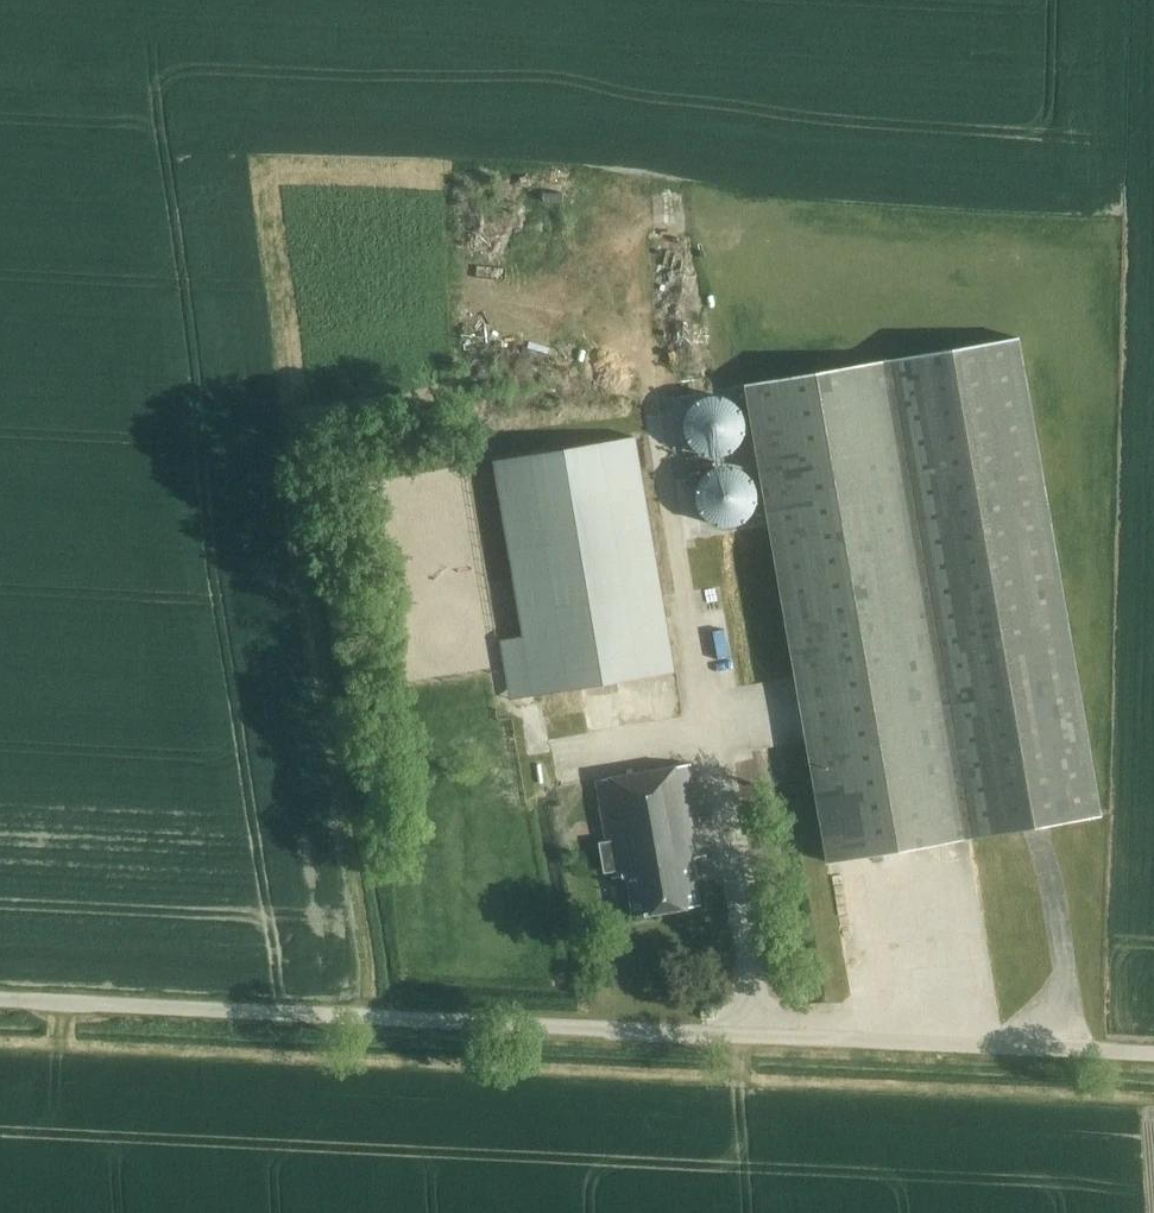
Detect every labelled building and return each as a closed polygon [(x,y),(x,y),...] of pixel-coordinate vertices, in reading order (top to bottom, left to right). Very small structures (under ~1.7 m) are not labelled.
[(828,861),(1047,823),(964,346),(745,384),(828,861)] [(684,423),(684,427),(684,432),(685,434),(685,436),(686,438),(687,441),(688,443),(690,445),(691,447),(693,449),(695,451),(697,452),(700,454),(702,455),(704,456),(707,457),(710,458),(712,458),(717,458),(720,458),(724,457),(728,455),(732,453),(734,452),(735,450),(739,447),(740,445),(742,443),(743,441),(744,438),(745,436),(745,433),(746,431),(746,428),(746,425),(746,423),(745,420),(744,417),(743,415),(742,413),(741,410),(740,408),(738,406),(735,403),(731,401),(729,400),(726,398),(723,397),(719,396),(716,396),(714,396),(709,397),(704,398),(701,399),(697,402),(694,404),(693,406),(691,408),(689,410),(688,412),(687,414),(686,417),(685,419),(685,421),(684,423)] [(534,696),(675,672),(634,437),(494,462),(534,696)] [(696,496),(696,498),(696,502),(696,504),(697,506),(698,509),(699,511),(700,513),(701,515),(703,517),(705,519),(707,521),(709,523),(711,524),(714,525),(716,526),(719,527),(721,528),(726,528),(731,528),(734,527),(738,526),(742,524),(744,523),(745,522),(749,519),(750,517),(753,513),(754,511),(755,509),(756,506),(757,504),(757,501),(757,498),(757,496),(757,493),(757,490),(756,488),(755,485),(754,483),(753,481),(751,479),(750,477),(748,475),(745,472),(743,471),(741,470),(737,468),(733,467),(730,467),(725,466),(720,467),(718,468),(715,469),(713,470),(710,471),(708,473),(706,474),(704,476),(702,478),(701,480),(699,482),(698,485),(697,487),(697,489),(696,491),(696,496)] [(692,858),(706,855),(690,763),(647,771),(646,766),(639,767),(640,772),(597,779),(614,878),(628,875),(635,916),(700,905),(692,858)]
